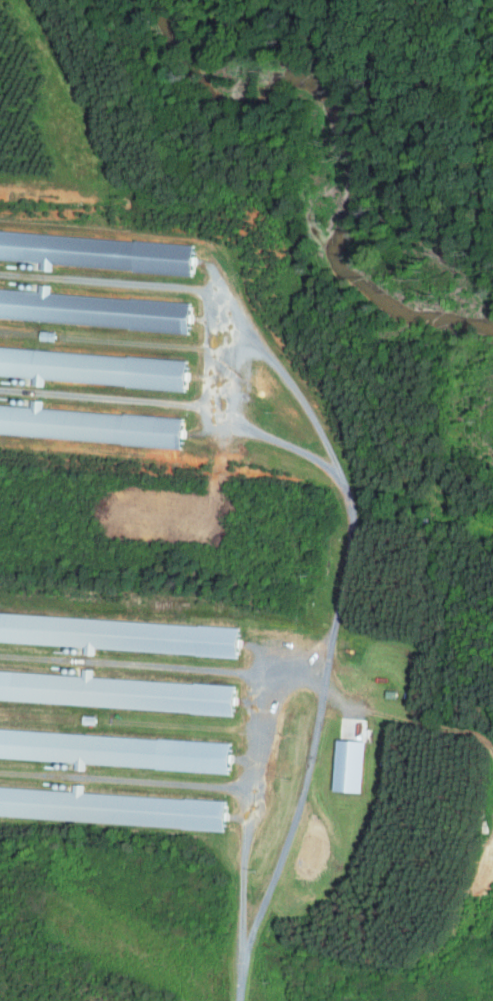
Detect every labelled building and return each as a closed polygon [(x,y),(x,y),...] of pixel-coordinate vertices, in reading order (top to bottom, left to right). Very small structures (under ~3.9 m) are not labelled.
[(0,230),(0,260),(50,263),(50,265),(192,274),(194,242),(0,230)] [(49,284),(36,283),(36,288),(0,286),(0,319),(187,329),(189,301),(48,293),(49,284)] [(52,340),(52,330),(37,330),(37,340),(52,340)] [(0,346),(0,375),(29,377),(28,383),(40,384),(40,380),(183,389),(185,358),(0,346)] [(0,403),(0,434),(178,445),(180,416),(39,408),(40,399),(27,399),(26,404),(0,403)] [(234,656),(236,625),(0,612),(0,641),(62,645),(61,652),(92,654),(93,649),(234,656)] [(91,668),(79,667),(79,673),(0,669),(0,700),(230,712),(232,684),(91,677),(91,668)] [(0,728),(0,758),(84,763),(84,765),(226,772),(228,740),(0,728)] [(362,740),(333,739),(332,791),(361,792),(362,740)] [(0,785),(0,816),(223,828),(224,799),(84,792),(84,784),(72,783),(72,789),(0,785)]
